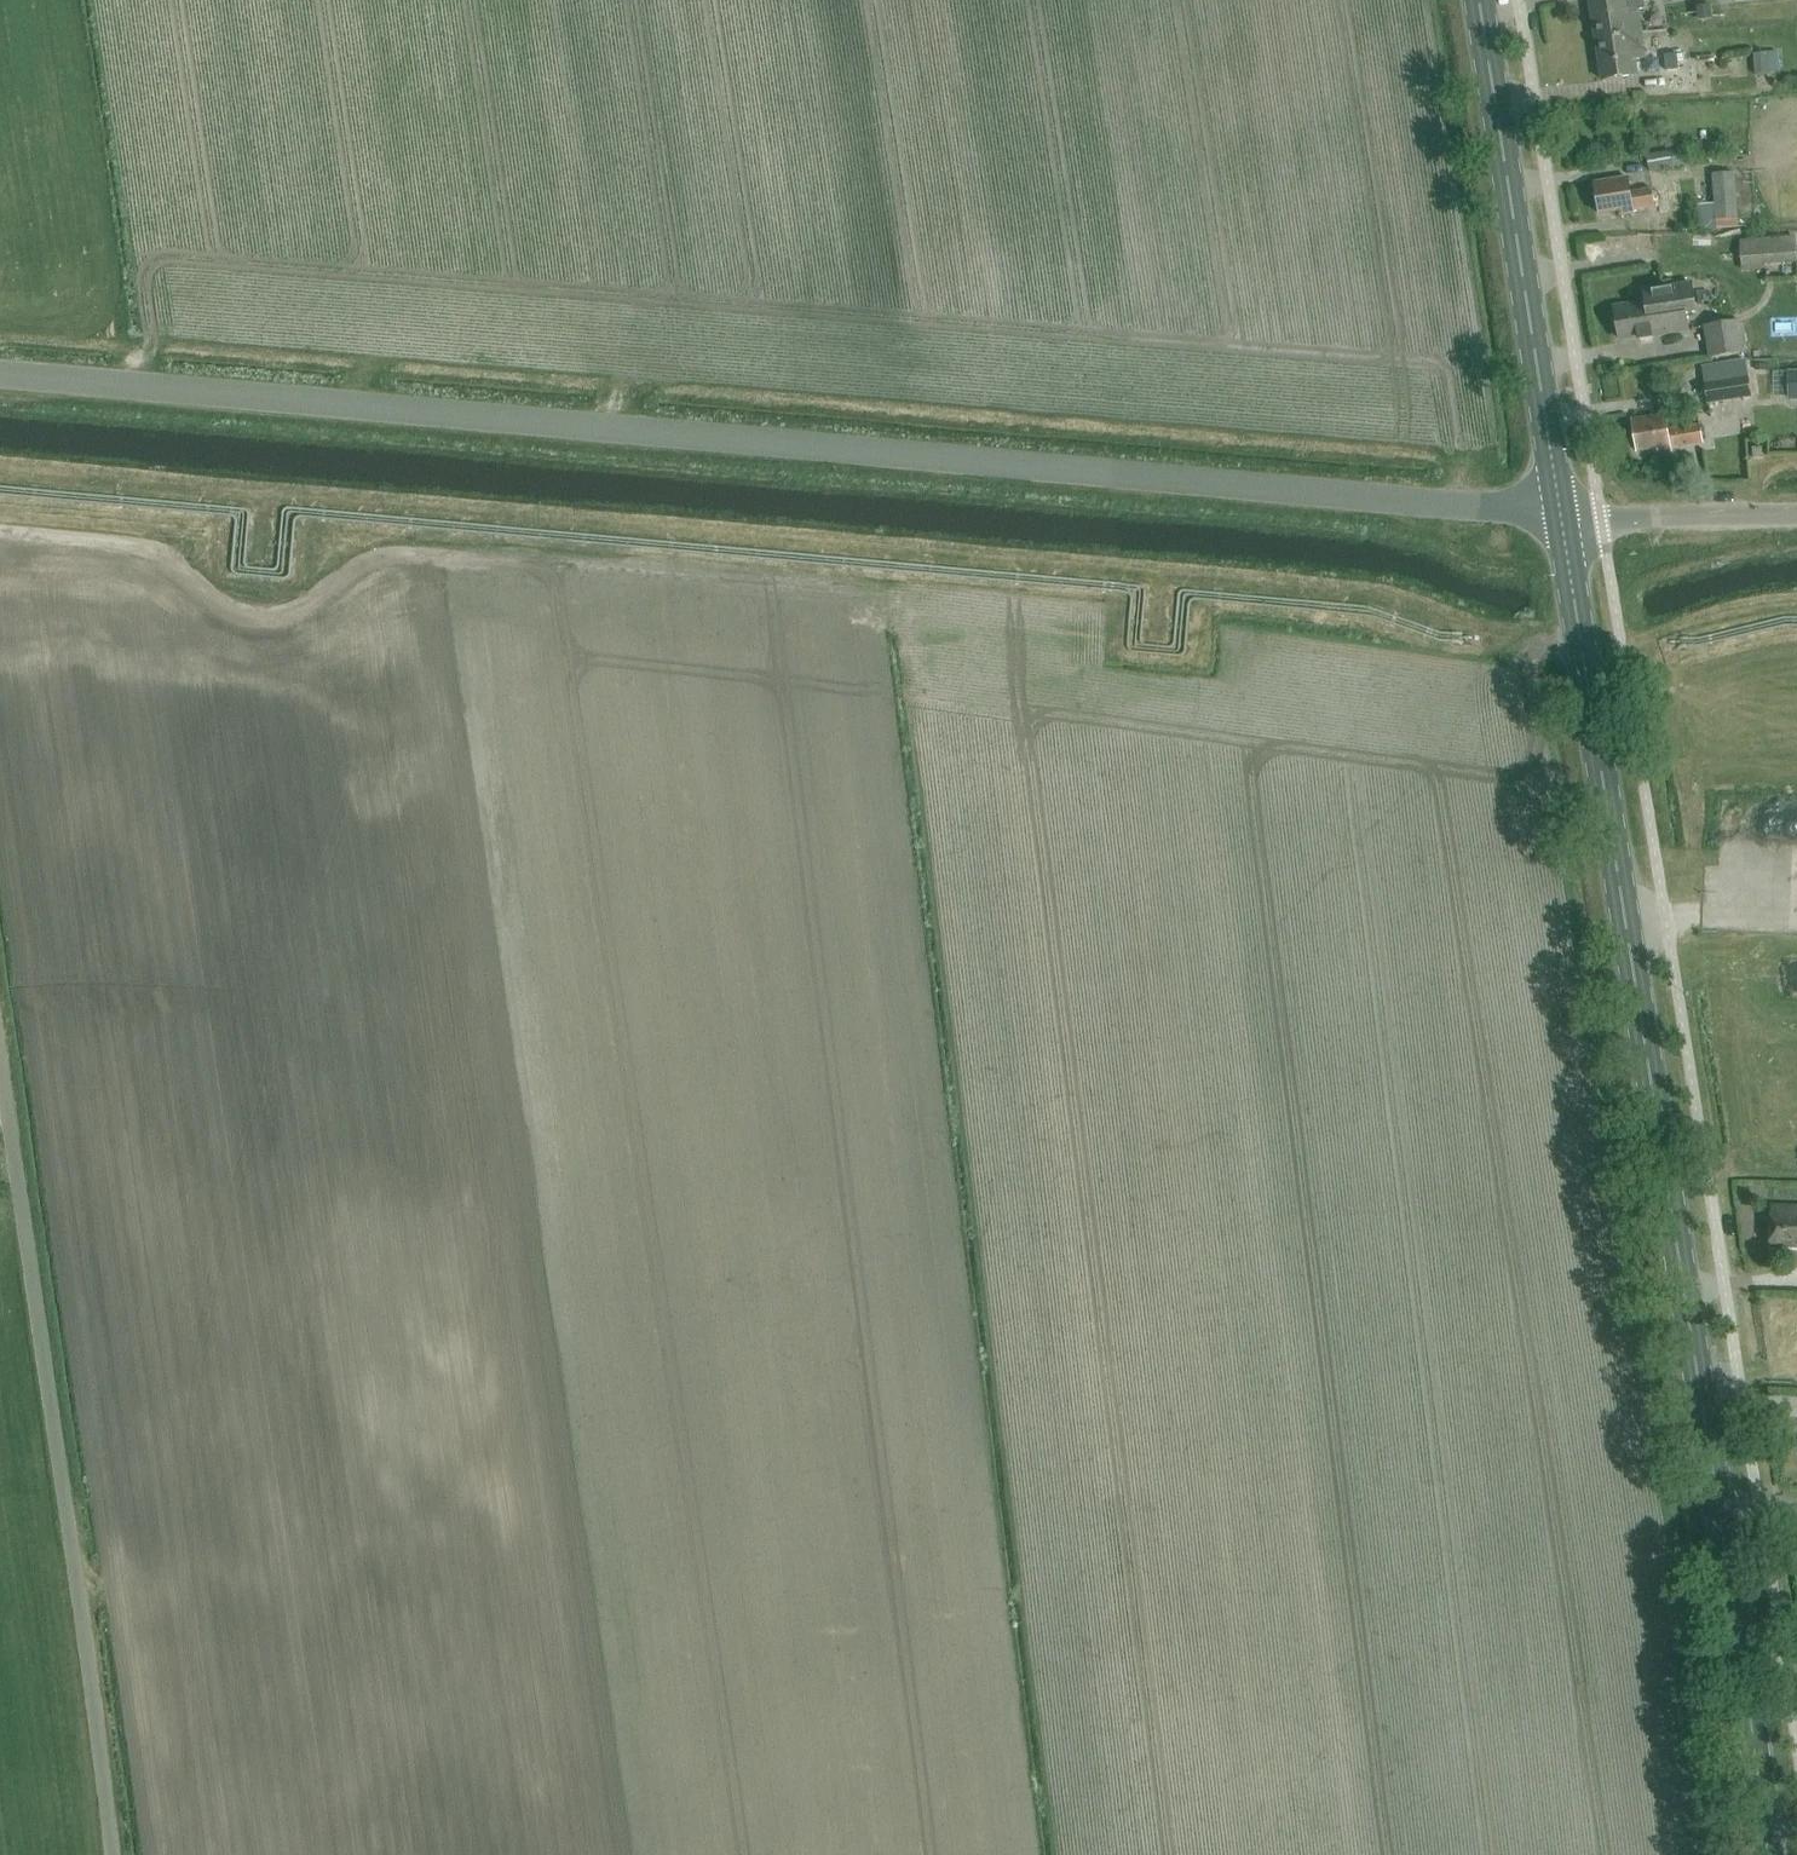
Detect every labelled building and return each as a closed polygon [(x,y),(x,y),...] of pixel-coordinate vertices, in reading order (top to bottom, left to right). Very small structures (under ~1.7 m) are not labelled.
[(1642,34),(1638,9),(1627,11),(1625,0),(1592,0),(1590,0),(1597,41),(1642,34)] [(1642,34),(1597,41),(1603,81),(1637,76),(1635,60),(1646,58),(1642,34)] [(1755,54),(1756,73),(1768,72),(1767,53),(1755,54)] [(1677,54),(1666,55),(1667,70),(1678,69),(1677,54)] [(1652,174),(1685,169),(1682,152),(1649,157),(1652,174)] [(1714,175),(1717,222),(1740,220),(1736,174),(1714,175)] [(1630,193),(1628,178),(1595,183),(1600,215),(1620,211),(1620,216),(1634,214),(1633,211),(1655,207),(1652,190),(1630,193)] [(1592,246),(1612,243),(1610,231),(1591,234),(1592,246)] [(1768,270),(1767,265),(1796,263),(1796,239),(1796,237),(1741,241),(1743,272),(1768,270)] [(1653,336),(1689,331),(1686,314),(1697,312),(1692,284),(1645,292),(1646,303),(1615,308),(1620,340),(1639,337),(1640,341),(1653,339),(1653,336)] [(1710,360),(1746,353),(1741,322),(1705,326),(1710,360)] [(1796,401),(1796,371),(1789,371),(1789,401),(1796,401)] [(1753,398),(1750,377),(1705,383),(1708,405),(1753,398)] [(1668,431),(1665,415),(1633,420),(1638,452),(1658,449),(1658,453),(1671,451),(1671,448),(1703,443),(1700,426),(1668,431)] [(1754,458),(1762,458),(1762,448),(1753,448),(1754,458)] [(1773,1206),(1770,1246),(1796,1247),(1796,1207),(1773,1206)]
